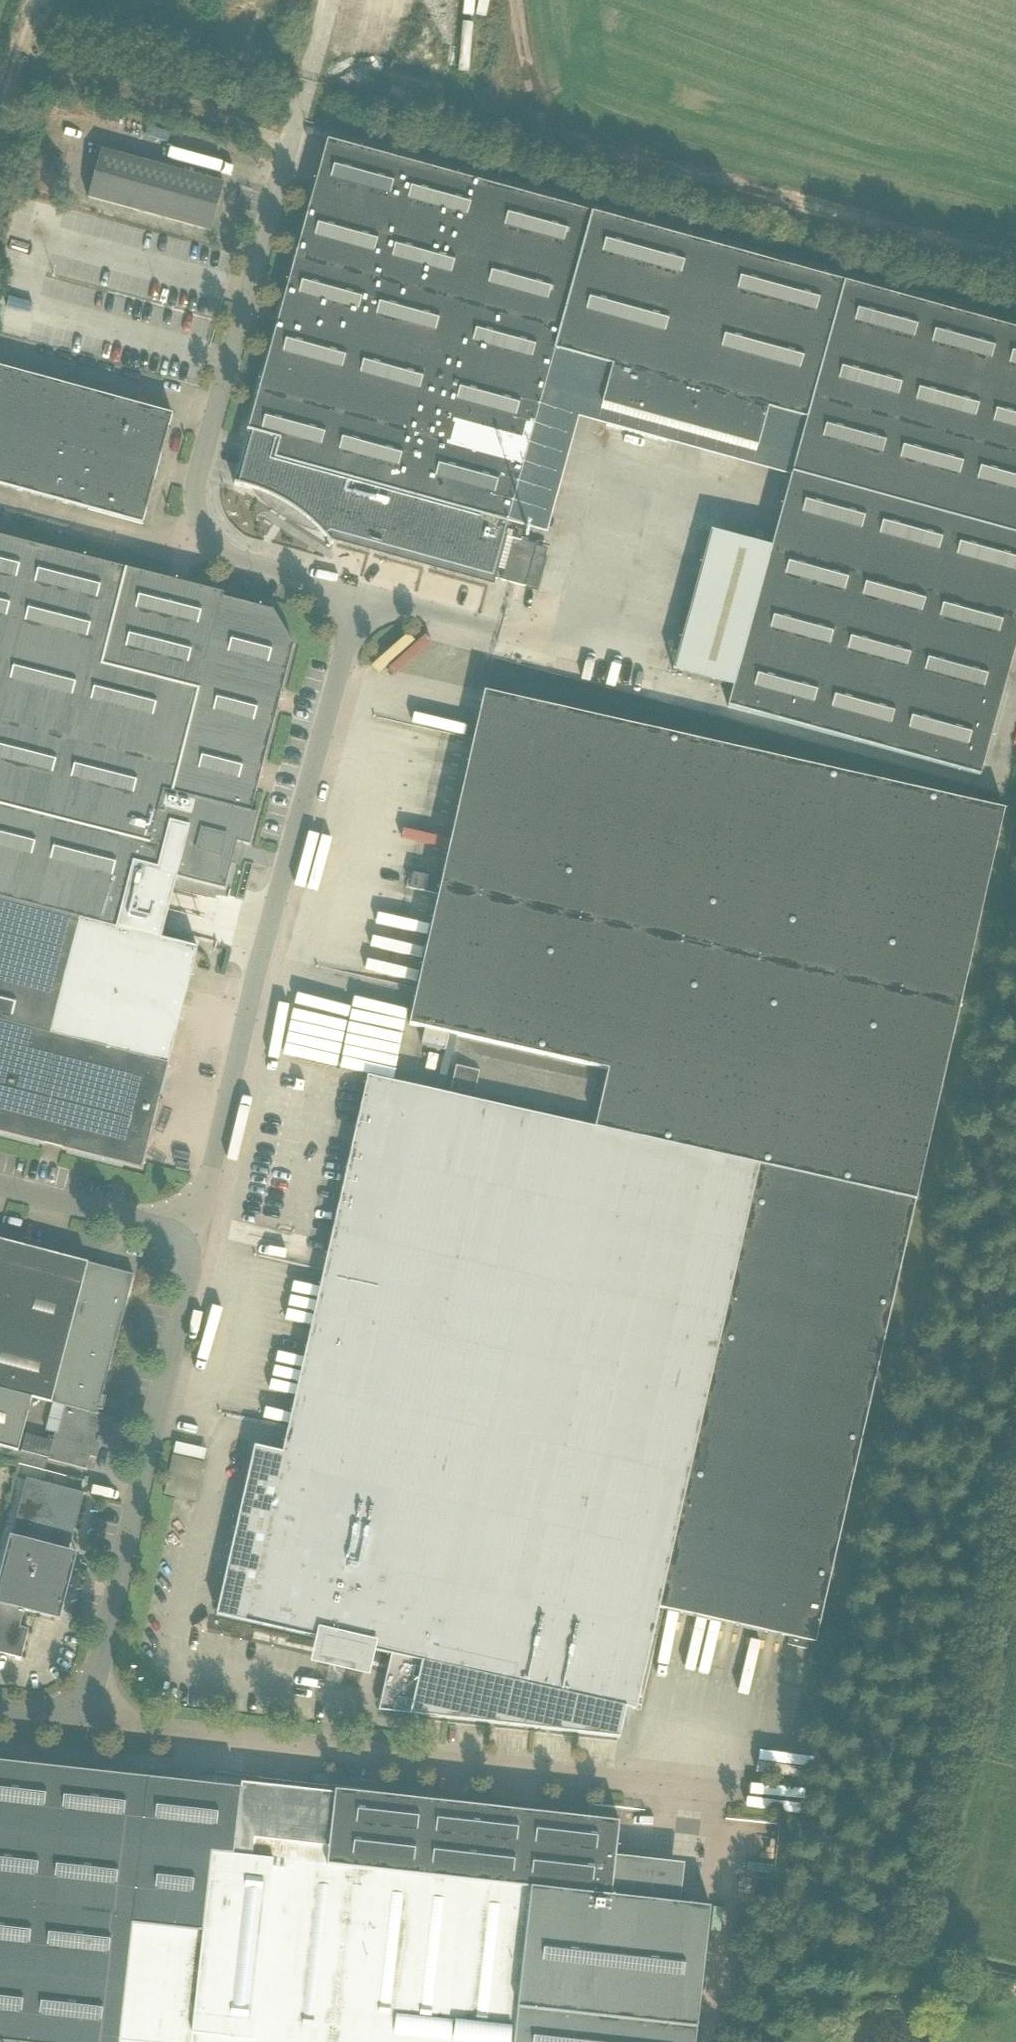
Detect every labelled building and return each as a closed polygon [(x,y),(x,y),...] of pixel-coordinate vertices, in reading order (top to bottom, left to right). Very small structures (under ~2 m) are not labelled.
[(410,21),(416,0),(341,0),(341,2),(410,21)] [(234,485),(251,489),(259,492),(267,496),(275,499),(283,503),(284,504),(283,504),(283,505),(283,506),(283,507),(283,508),(284,509),(284,510),(285,510),(285,511),(286,511),(286,512),(287,512),(288,512),(289,512),(290,512),(291,512),(292,511),(293,510),(294,510),(300,515),(307,520),(313,525),(318,531),(321,533),(325,537),(330,533),(492,578),(503,537),(520,541),(524,527),(507,523),(549,370),(606,386),(601,405),(611,407),(606,426),(666,442),(671,424),(757,448),(763,428),(801,439),(727,707),(980,776),(1015,645),(1015,330),(327,141),(247,431),(247,430),(247,432),(252,433),(238,484),(234,483),(234,485)] [(87,198),(210,232),(223,184),(100,151),(87,198)] [(0,378),(0,426),(11,429),(26,374),(3,368),(0,378)] [(26,374),(11,429),(34,436),(49,381),(26,374)] [(49,381),(34,436),(56,442),(72,387),(49,381)] [(72,387),(56,442),(79,448),(94,393),(72,387)] [(94,393),(79,448),(102,454),(110,427),(118,399),(94,393)] [(118,399),(110,427),(165,442),(173,415),(118,399)] [(11,429),(0,426),(0,468),(11,429)] [(110,427),(102,454),(158,470),(165,442),(110,427)] [(0,468),(0,486),(18,491),(34,436),(11,429),(0,468)] [(34,436),(18,491),(41,497),(56,442),(34,436)] [(56,442),(41,497),(64,503),(79,448),(56,442)] [(79,448),(64,503),(87,510),(95,482),(102,454),(79,448)] [(102,454),(95,482),(150,497),(158,470),(102,454)] [(95,482),(87,510),(142,525),(150,497),(95,482)] [(251,813),(293,647),(293,648),(294,647),(272,610),(271,610),(271,611),(222,598),(223,594),(0,537),(0,1133),(141,1169),(149,1136),(150,1136),(160,1098),(159,1098),(167,1064),(50,1034),(73,946),(115,956),(122,930),(136,934),(152,872),(224,890),(236,843),(249,846),(257,814),(255,813),(255,814),(251,813)] [(449,1034),(454,1035),(608,1070),(610,1062),(927,1150),(1004,810),(484,692),(441,880),(413,874),(409,888),(438,895),(409,1025),(425,1029),(448,1034),(449,1034)] [(291,886),(315,892),(342,784),(318,778),(291,886)] [(425,1029),(422,1045),(445,1050),(448,1034),(425,1029)] [(388,1055),(387,1067),(380,1067),(380,1076),(399,1077),(401,1056),(388,1055)] [(815,1642),(927,1150),(610,1062),(608,1070),(595,1128),(515,1110),(459,1097),(449,1095),(441,1093),(436,1092),(368,1076),(282,1453),(254,1447),(216,1615),(422,1661),(410,1714),(428,1716),(619,1737),(626,1707),(636,1709),(659,1607),(789,1636),(787,1645),(807,1649),(809,1641),(815,1642)] [(456,1066),(449,1095),(459,1097),(461,1090),(474,1093),(480,1071),(456,1066)] [(308,1245),(308,1237),(255,1235),(254,1254),(296,1256),(297,1245),(308,1245)] [(89,1263),(0,1240),(0,1389),(31,1397),(33,1390),(54,1396),(89,1263)] [(97,1413),(133,1275),(89,1263),(54,1396),(52,1402),(103,1416),(104,1415),(97,1413)] [(18,1464),(21,1451),(17,1450),(31,1397),(0,1389),(0,1460),(18,1464)] [(21,1451),(48,1458),(47,1459),(86,1470),(90,1453),(93,1454),(103,1416),(52,1402),(46,1424),(56,1426),(51,1441),(30,1436),(24,1440),(21,1451)] [(21,1658),(28,1629),(19,1627),(24,1610),(51,1617),(59,1588),(53,1587),(54,1584),(65,1587),(68,1575),(57,1572),(57,1570),(63,1571),(83,1493),(26,1478),(0,1579),(0,1653),(21,1658)] [(705,1950),(706,1950),(707,1942),(713,1943),(716,1919),(710,1919),(711,1909),(710,1909),(710,1908),(611,1897),(619,1821),(335,1790),(328,1846),(253,1838),(251,1857),(233,1855),(241,1789),(0,1761),(0,2041),(695,2041),(705,1950)]
